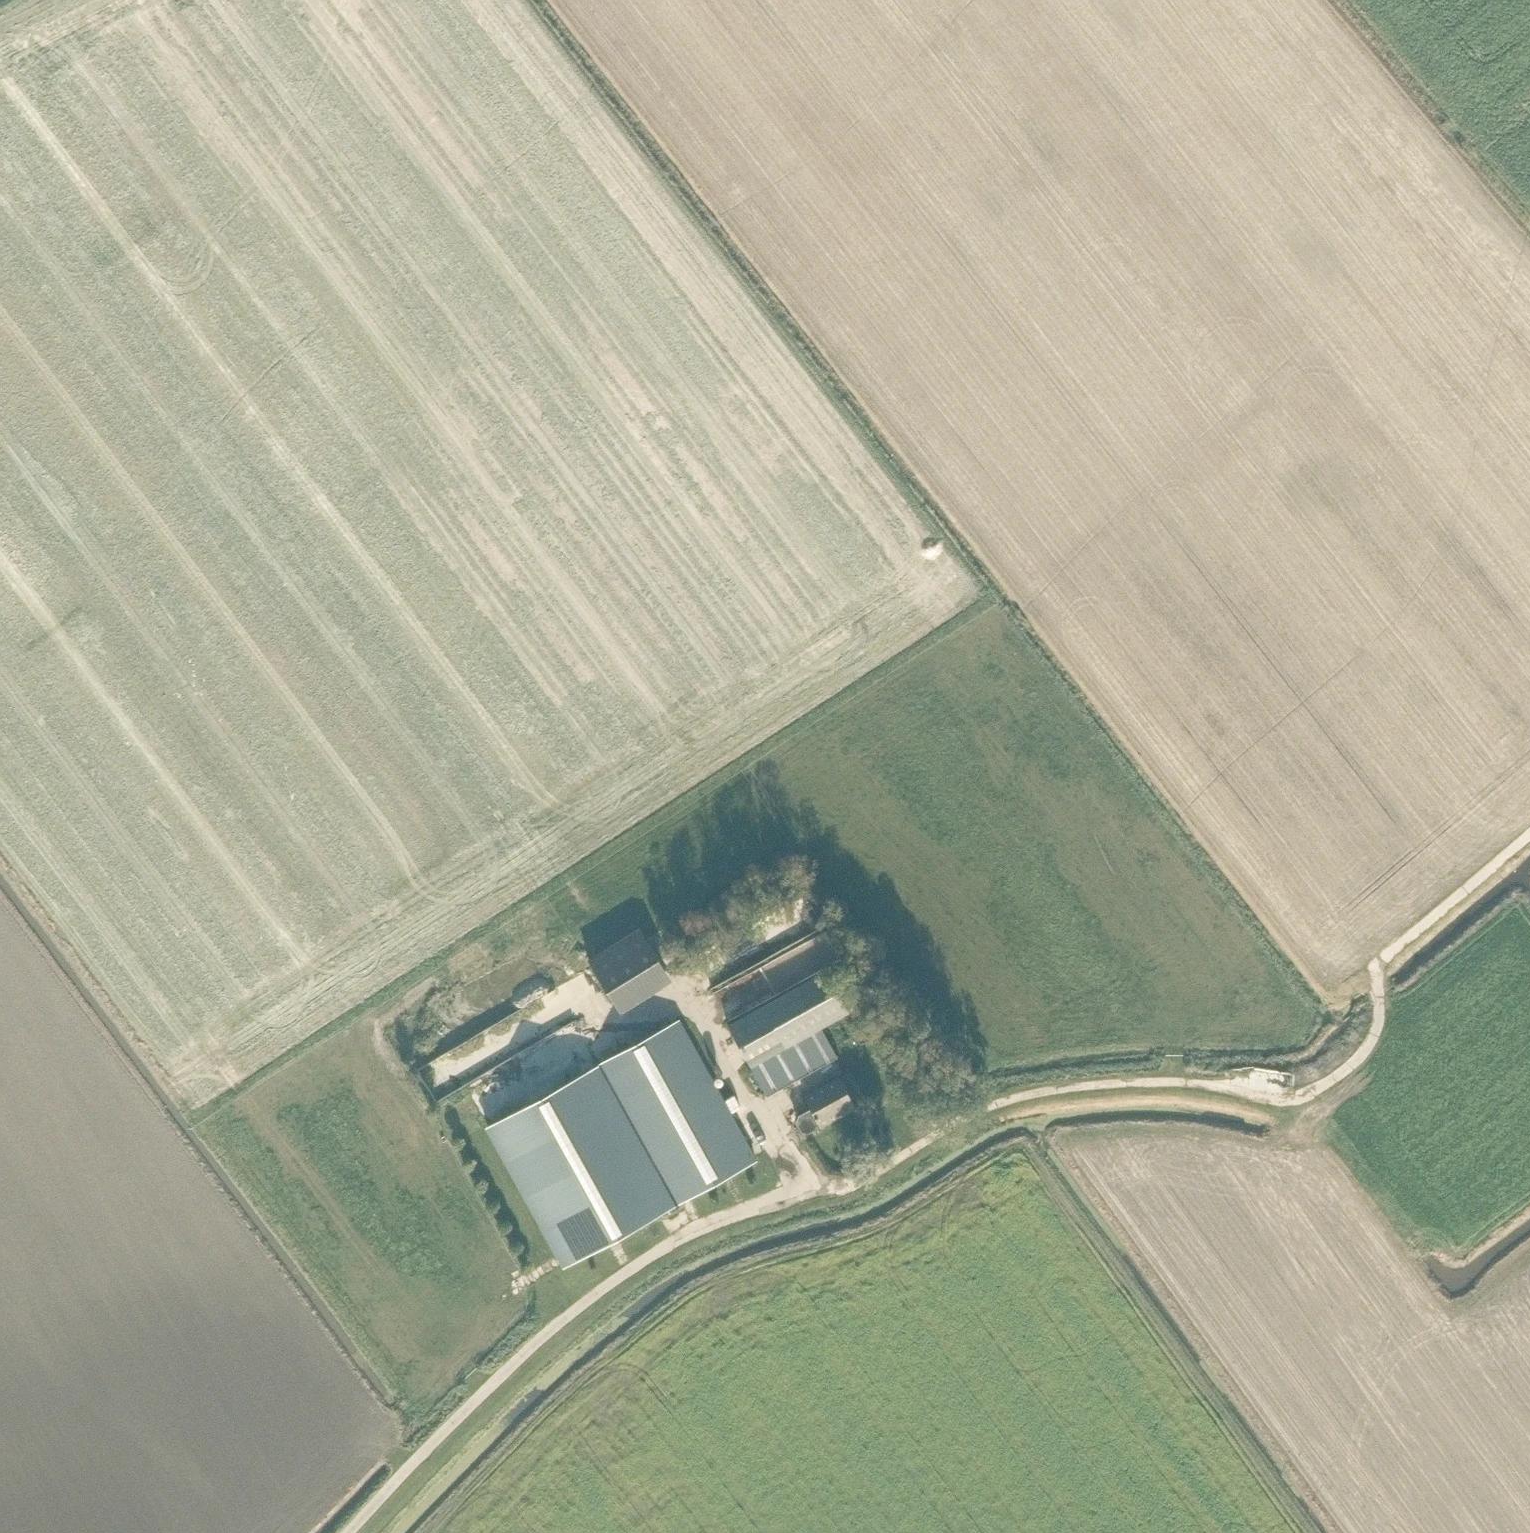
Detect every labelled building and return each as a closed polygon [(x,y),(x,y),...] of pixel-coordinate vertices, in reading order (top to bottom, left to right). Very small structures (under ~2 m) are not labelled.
[(589,949),(622,1000),(677,964),(644,913),(589,949)] [(727,1024),(750,1066),(748,1067),(763,1094),(836,1053),(822,1028),(849,1013),(825,969),(727,1024)] [(486,1127),(563,1267),(757,1164),(679,1019),(486,1127)] [(801,1131),(807,1133),(820,1126),(820,1127),(857,1107),(856,1106),(866,1101),(851,1072),(840,1078),(838,1075),(803,1094),(810,1108),(798,1115),(796,1121),(801,1131)]
